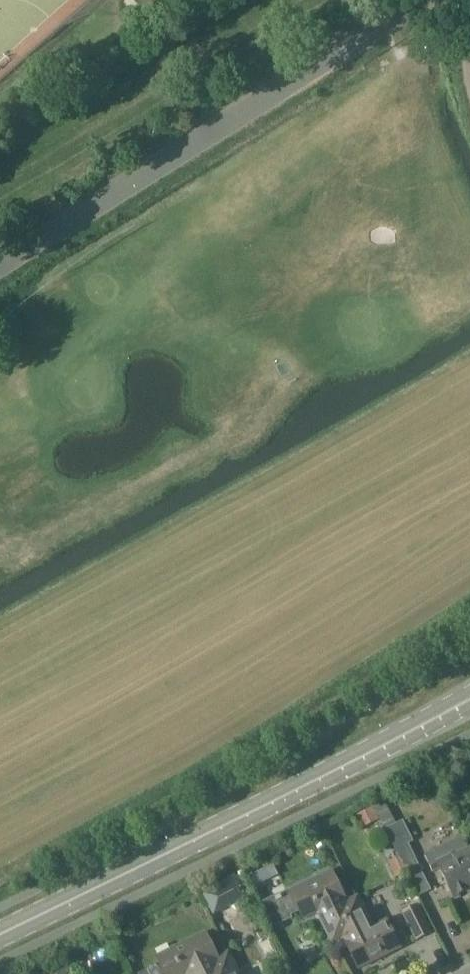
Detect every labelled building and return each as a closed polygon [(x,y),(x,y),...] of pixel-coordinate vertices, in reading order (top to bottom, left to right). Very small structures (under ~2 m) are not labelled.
[(363,828),(379,820),(372,806),(356,814),(363,828)] [(388,806),(377,811),(386,829),(385,830),(408,875),(418,870),(421,868),(409,845),(414,842),(403,821),(402,822),(397,824),(388,806)] [(425,856),(433,872),(440,868),(455,899),(469,892),(469,853),(467,846),(462,837),(425,856)] [(394,880),(405,875),(397,858),(386,864),(394,880)] [(257,881),(259,876),(256,868),(246,873),(251,884),(257,881)] [(341,920),(335,909),(347,903),(331,871),(260,907),(270,928),(290,918),(289,916),(299,911),(303,920),(317,913),(332,943),(342,938),(355,933),(349,922),(346,924),(344,919),(341,920)] [(370,927),(361,909),(356,898),(347,903),(335,909),(341,920),(344,919),(346,924),(349,922),(355,933),(342,938),(358,968),(398,948),(384,920),(370,927)] [(416,939),(430,932),(416,905),(402,912),(416,939)] [(206,965),(217,959),(204,933),(156,957),(164,973),(210,973),(206,965)] [(235,972),(226,954),(217,959),(206,965),(210,973),(236,973),(235,972)]
